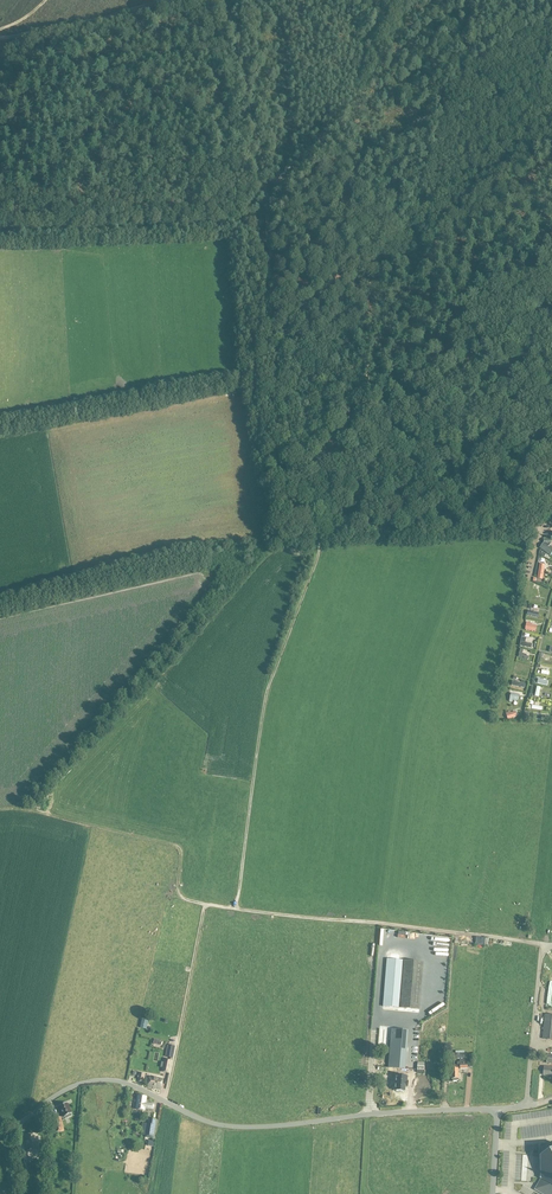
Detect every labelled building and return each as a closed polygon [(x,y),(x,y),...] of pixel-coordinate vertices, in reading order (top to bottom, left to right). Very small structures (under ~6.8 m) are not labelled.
[(538,546),(551,549),(551,547),(551,543),(539,540),(538,546)] [(534,561),(548,564),(549,559),(535,556),(534,561)] [(532,571),(531,576),(545,579),(547,574),(532,571)] [(523,688),(521,682),(508,687),(510,692),(523,688)] [(507,714),(519,705),(516,701),(504,710),(507,714)] [(533,707),(528,704),(520,716),(525,719),(533,707)] [(383,1007),(400,1008),(419,1010),(423,962),(404,960),(387,959),(383,1007)] [(551,1040),(551,1015),(545,1014),(542,1039),(551,1040)] [(147,1030),(148,1021),(142,1020),(140,1028),(147,1030)] [(387,1071),(393,1072),(393,1068),(405,1069),(408,1030),(391,1029),(388,1068),(387,1071)] [(171,1060),(164,1059),(164,1063),(166,1063),(165,1068),(163,1068),(162,1072),(169,1073),(171,1060)] [(461,1069),(467,1068),(467,1059),(460,1060),(460,1062),(457,1062),(458,1067),(461,1067),(461,1069)] [(544,1067),(544,1075),(551,1076),(551,1067),(544,1067)] [(145,1073),(138,1072),(137,1082),(143,1083),(145,1073)] [(400,1092),(401,1091),(404,1091),(405,1087),(406,1081),(407,1076),(396,1075),(396,1080),(395,1080),(394,1090),(396,1090),(396,1091),(400,1092)] [(163,1079),(150,1076),(148,1087),(161,1090),(163,1079)] [(153,1103),(146,1102),(147,1097),(136,1096),(135,1109),(145,1110),(145,1109),(153,1110),(153,1103)] [(66,1119),(72,1116),(70,1113),(71,1113),(67,1104),(59,1107),(62,1112),(61,1113),(63,1117),(51,1119),(55,1133),(64,1131),(61,1120),(66,1119)] [(152,1136),(155,1119),(149,1118),(148,1124),(143,1123),(141,1135),(152,1136)] [(37,1134),(25,1135),(25,1142),(26,1142),(26,1145),(26,1151),(38,1150),(37,1134)] [(535,1189),(543,1193),(551,1193),(551,1142),(542,1148),(542,1156),(541,1156),(541,1178),(537,1185),(535,1189)]
